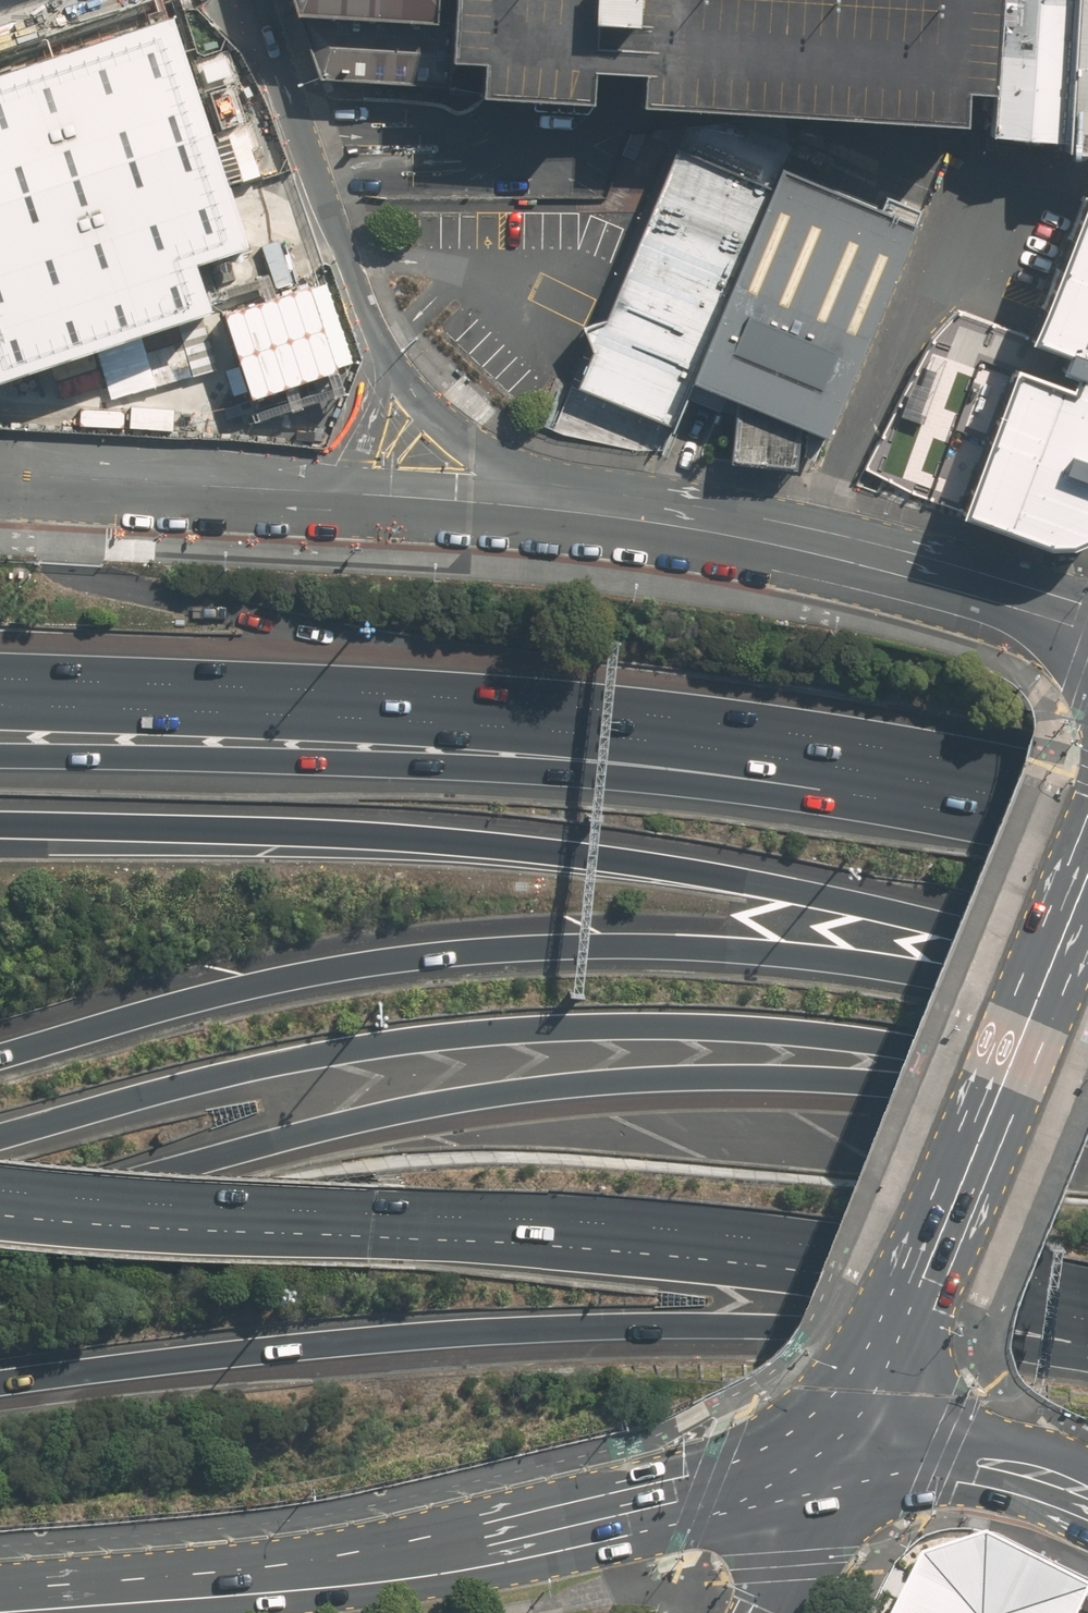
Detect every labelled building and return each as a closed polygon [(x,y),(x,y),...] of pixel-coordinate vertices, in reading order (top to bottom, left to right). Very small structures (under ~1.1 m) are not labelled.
[(321,77),(452,86),(453,57),(456,0),(294,0),(316,61),(321,77)] [(962,123),(964,91),(994,93),(1001,0),(456,0),(453,57),(486,61),(484,94),(507,96),(593,101),(594,70),(644,72),(644,103),(755,110),(962,123)] [(1076,0),(1002,0),(994,134),(1067,139),(1076,0)] [(1067,139),(1066,149),(1087,150),(1087,0),(1076,0),(1067,139)] [(667,425),(765,190),(674,152),(605,319),(582,328),(592,349),(576,388),(667,425)] [(770,181),(694,364),(825,419),(912,211),(880,198),(874,212),(840,199),(836,209),(770,181)] [(968,510),(1004,524),(1071,542),(1087,531),(1087,195),(1084,194),(1032,338),(1068,353),(1065,369),(1076,377),(1070,390),(1020,369),(968,510)] [(1087,1600),(1087,1588),(987,1537),(921,1559),(896,1612),(1082,1612),(1087,1600)]
